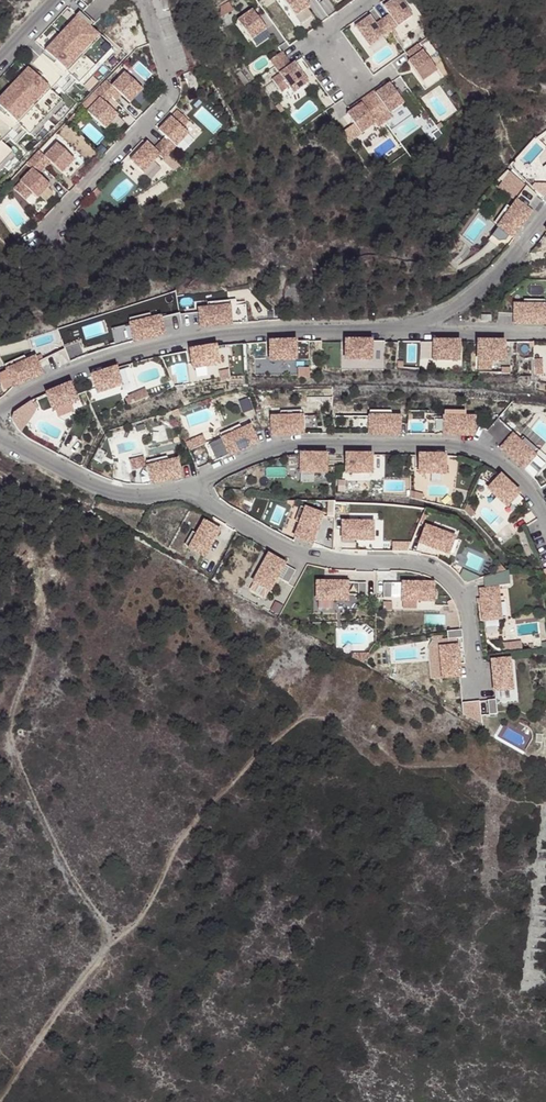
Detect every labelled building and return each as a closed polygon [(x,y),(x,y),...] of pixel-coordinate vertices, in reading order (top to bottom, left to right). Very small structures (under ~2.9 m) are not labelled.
[(158,1),(161,11),(167,9),(164,0),(161,0),(158,1)] [(295,17),(310,6),(305,0),(283,0),(295,17)] [(355,28),(369,47),(387,34),(390,39),(394,36),(390,32),(412,16),(401,0),(393,0),(383,7),(389,15),(375,25),(369,17),(355,28)] [(221,7),(220,17),(234,10),(230,3),(221,7)] [(252,10),(238,20),(252,40),(266,30),(252,10)] [(77,17),(45,51),(78,83),(111,49),(77,17)] [(417,45),(405,54),(410,60),(408,62),(422,82),(436,72),(417,45)] [(111,49),(78,83),(82,86),(114,52),(111,49)] [(282,52),(270,60),(279,74),(272,79),(281,93),(289,87),(293,94),(308,83),(294,63),(291,65),(282,52)] [(0,98),(0,108),(29,135),(62,101),(28,69),(0,98)] [(100,99),(87,112),(105,129),(118,115),(106,104),(118,92),(130,103),(143,90),(125,73),(112,86),(106,80),(94,93),(100,99)] [(361,104),(347,114),(361,134),(375,124),(378,127),(392,117),(389,113),(403,103),(389,84),(375,94),(374,91),(359,101),(361,104)] [(62,101),(29,135),(32,138),(65,104),(62,101)] [(279,103),(276,105),(281,113),(284,110),(279,103)] [(146,143),(130,161),(142,173),(159,156),(163,160),(188,134),(183,129),(189,122),(177,111),(158,130),(165,137),(153,149),(146,143)] [(72,115),(66,121),(70,124),(75,119),(72,115)] [(13,153),(0,140),(0,166),(13,153)] [(32,169),(14,188),(26,200),(32,193),(38,198),(50,186),(39,175),(50,162),(62,173),(74,160),(57,144),(45,156),(39,151),(27,163),(32,169)] [(0,166),(0,172),(16,155),(13,153),(0,166)] [(91,194),(95,199),(101,192),(96,187),(91,194)] [(514,201),(496,226),(510,236),(528,211),(514,201)] [(542,304),(511,304),(511,321),(542,321),(542,304)] [(228,305),(198,307),(199,325),(229,322),(228,305)] [(158,315),(129,322),(133,339),(162,332),(158,315)] [(293,340),(268,340),(268,358),(293,358),(293,340)] [(369,340),(344,340),(344,358),(369,357),(369,340)] [(457,342),(432,341),(431,359),(457,359),(457,342)] [(502,342),(477,342),(477,360),(502,360),(502,342)] [(213,345),(188,348),(191,366),(216,362),(213,345)] [(33,356),(6,368),(13,384),(40,372),(33,356)] [(114,366),(90,374),(96,391),(120,383),(114,366)] [(68,382),(45,392),(52,408),(75,399),(68,382)] [(302,414),(271,414),(271,432),(302,432),(302,414)] [(461,414),(431,415),(431,432),(461,432),(461,414)] [(397,415),(367,415),(366,433),(397,433),(397,415)] [(222,437),(229,453),(257,440),(250,424),(222,437)] [(533,453),(512,432),(499,445),(521,466),(533,453)] [(324,453),(299,454),(299,472),(324,471),(324,453)] [(354,454),(345,454),(345,472),(370,472),(370,454),(354,454)] [(443,454),(418,454),(418,472),(443,472),(443,454)] [(176,456),(147,463),(151,480),(180,473),(176,456)] [(517,491),(498,473),(486,486),(504,504),(517,491)] [(322,511),(306,505),(295,533),(311,539),(322,511)] [(218,528),(203,520),(196,533),(189,546),(204,555),(218,528)] [(373,520),(342,520),(342,538),(372,538),(373,520)] [(453,535),(425,524),(419,540),(447,551),(453,535)] [(284,561),(268,552),(254,579),(269,587),(284,561)] [(296,567),(288,563),(281,576),(289,580),(296,567)] [(347,579),(317,579),(316,597),(347,597),(347,579)] [(366,580),(358,580),(358,594),(366,594),(366,580)] [(383,580),(383,594),(392,595),(392,580),(383,580)] [(433,580),(403,580),(402,597),(415,597),(433,597),(433,580)] [(494,585),(477,587),(481,617),(498,615),(494,585)] [(460,627),(445,629),(446,637),(453,636),(461,635),(460,627)] [(520,639),(502,641),(502,650),(521,649),(520,639)] [(456,643),(438,645),(442,675),(459,673),(456,643)] [(368,651),(351,652),(351,656),(362,660),(368,651)] [(490,658),(493,688),(510,686),(507,656),(490,658)] [(495,696),(486,697),(488,712),(496,711),(495,696)] [(478,698),(462,700),(463,711),(481,719),(478,698)]
